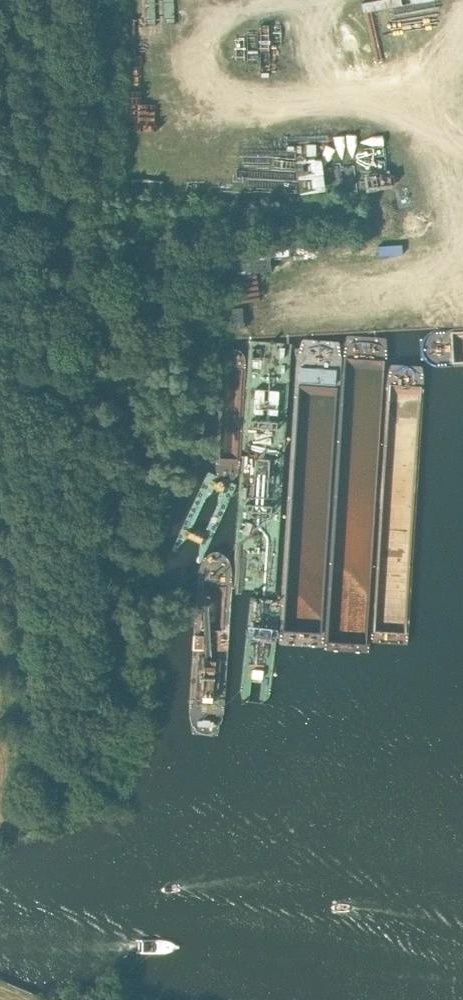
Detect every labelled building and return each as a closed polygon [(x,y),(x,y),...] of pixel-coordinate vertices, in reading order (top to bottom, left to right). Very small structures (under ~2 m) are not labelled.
[(256,269),(294,266),(293,247),(235,251),(238,295),(257,294),(256,269)] [(238,306),(238,324),(259,324),(258,305),(238,306)]
